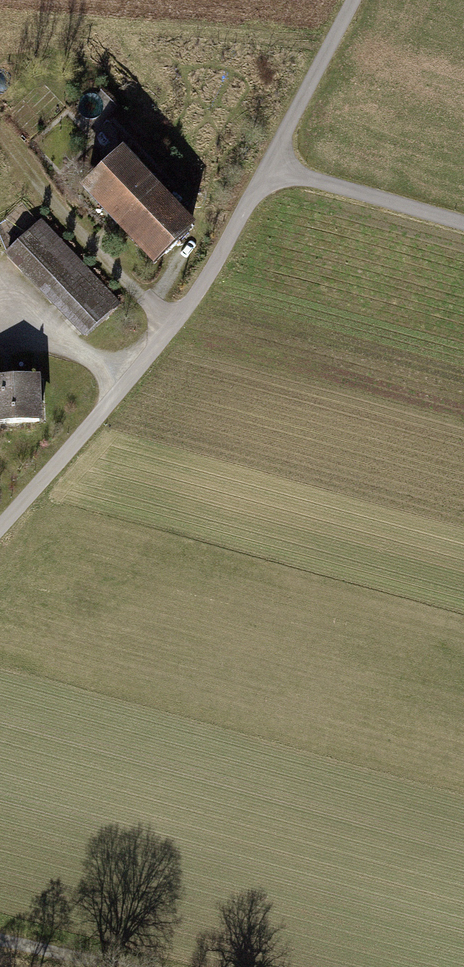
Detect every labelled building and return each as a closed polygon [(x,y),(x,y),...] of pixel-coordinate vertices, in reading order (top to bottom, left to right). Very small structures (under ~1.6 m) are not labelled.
[(190,229),(121,156),(86,188),(155,262),(190,229)] [(117,302),(42,221),(7,253),(83,334),(117,302)] [(0,380),(0,423),(39,421),(36,378),(0,380)]
